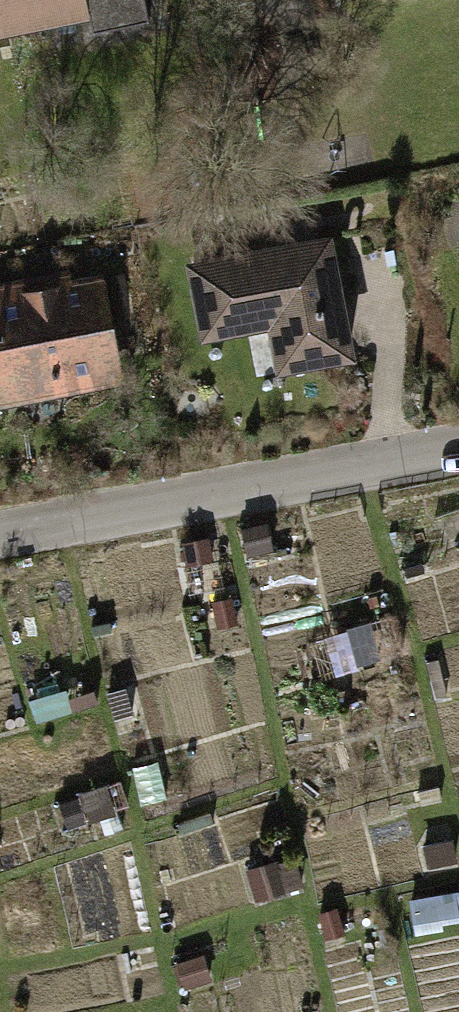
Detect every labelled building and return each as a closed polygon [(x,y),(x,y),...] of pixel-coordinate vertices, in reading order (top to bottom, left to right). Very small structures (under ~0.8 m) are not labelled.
[(102,10),(105,25),(163,14),(160,0),(0,0),(0,30),(102,10)] [(339,231),(190,258),(206,344),(274,331),(282,371),(363,356),(339,231)] [(133,382),(114,270),(54,280),(52,268),(0,276),(0,404),(133,382)] [(402,616),(353,629),(363,665),(412,652),(402,616)] [(102,701),(98,683),(38,699),(43,717),(102,701)] [(136,709),(116,714),(119,725),(139,720),(136,709)] [(442,782),(405,792),(410,808),(447,798),(442,782)] [(89,794),(64,801),(70,821),(95,814),(89,794)] [(123,799),(105,804),(111,827),(129,822),(123,799)] [(219,807),(180,817),(183,827),(221,816),(219,807)] [(430,839),(437,863),(458,857),(458,831),(430,839)] [(298,851),(254,863),(263,897),(307,886),(298,851)] [(423,896),(430,922),(458,915),(458,887),(423,896)] [(214,952),(185,960),(192,986),(221,978),(214,952)]
